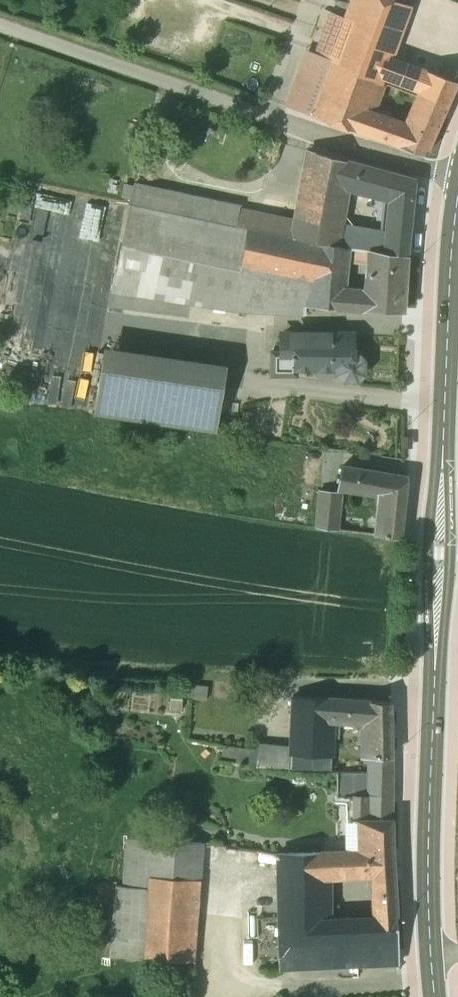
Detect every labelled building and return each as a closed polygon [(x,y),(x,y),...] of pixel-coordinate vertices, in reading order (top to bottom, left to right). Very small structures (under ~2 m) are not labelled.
[(347,4),(393,21),(394,41),(408,8),(390,0),(349,0),(347,4)] [(350,42),(389,57),(394,41),(393,21),(347,4),(339,25),(327,57),(342,63),(350,42)] [(327,57),(339,25),(332,22),(318,59),(325,62),(306,113),(321,118),(342,63),(327,57)] [(443,77),(449,62),(394,41),(389,57),(443,77)] [(342,63),(321,118),(361,132),(367,116),(369,117),(381,82),(389,57),(350,42),(342,63)] [(389,57),(381,82),(388,85),(390,80),(428,94),(426,99),(424,106),(443,113),(450,98),(455,81),(443,77),(389,57)] [(443,77),(455,81),(457,75),(457,65),(449,62),(443,77)] [(390,80),(388,85),(426,99),(428,94),(390,80)] [(424,106),(413,132),(369,117),(367,116),(361,132),(425,154),(443,113),(424,106)] [(293,237),(318,243),(320,223),(322,210),(325,194),(325,180),(332,156),(308,147),(297,216),(293,237)] [(363,165),(332,156),(325,180),(356,188),(363,165)] [(415,179),(363,165),(356,188),(393,198),(391,225),(410,227),(412,203),(415,179)] [(356,188),(325,180),(325,194),(322,210),(352,214),(356,188)] [(247,228),(293,237),(297,216),(132,181),(128,202),(247,228)] [(32,254),(63,257),(61,277),(105,281),(109,236),(111,236),(114,205),(37,198),(32,254)] [(247,228),(128,202),(121,246),(191,259),(183,300),(235,309),(242,265),(247,228)] [(352,214),(322,210),(320,223),(349,229),(352,214)] [(349,229),(320,223),(318,243),(348,247),(349,236),(349,229)] [(389,242),(349,236),(348,247),(370,250),(374,251),(408,256),(410,227),(391,225),(389,242)] [(247,228),(242,265),(308,280),(318,243),(293,237),(247,228)] [(308,280),(305,305),(338,307),(341,289),(347,257),(348,247),(318,243),(308,280)] [(370,250),(348,247),(347,257),(368,260),(370,250)] [(408,256),(374,251),(368,291),(366,309),(403,311),(408,256)] [(305,305),(308,280),(242,265),(235,309),(303,315),(305,305)] [(341,289),(338,307),(366,309),(368,291),(341,289)] [(334,335),(334,338),(279,337),(279,354),(294,355),(294,368),(338,368),(338,372),(344,378),(357,379),(363,373),(363,360),(357,354),(354,354),(354,338),(350,338),(350,336),(347,333),(337,333),(334,335)] [(221,385),(101,367),(94,415),(214,432),(221,385)] [(47,379),(40,406),(56,410),(64,384),(47,379)] [(407,477),(343,466),(341,487),(377,493),(385,494),(380,535),(401,537),(407,477)] [(342,491),(321,490),(319,512),(315,512),(313,527),(336,530),(342,491)] [(385,494),(377,493),(372,534),(380,535),(385,494)] [(187,684),(173,682),(170,716),(184,717),(187,684)] [(210,686),(196,684),(193,706),(208,707),(210,686)] [(332,718),(333,698),(293,696),(291,753),(329,755),(332,718)] [(391,701),(333,698),(332,718),(361,720),(369,720),(369,738),(391,739),(391,721),(391,701)] [(361,741),(370,741),(369,738),(369,720),(361,720),(361,741)] [(392,756),(391,739),(369,738),(370,741),(370,757),(377,757),(392,756)] [(252,765),(289,769),(291,753),(254,747),(252,765)] [(328,772),(329,755),(291,753),(289,769),(328,772)] [(392,773),(392,756),(377,757),(377,773),(392,773)] [(368,821),(368,773),(328,772),(328,811),(342,811),(343,826),(358,825),(358,821),(368,821)] [(392,821),(392,773),(377,773),(368,773),(368,821),(392,821)] [(368,821),(358,821),(358,825),(358,850),(324,852),(324,877),(325,877),(374,873),(375,890),(395,889),(392,848),(392,821),(368,821)] [(203,843),(128,838),(125,886),(151,889),(151,878),(192,880),(200,881),(203,843)] [(324,852),(278,854),(280,903),(326,901),(325,877),(324,877),(324,852)] [(192,880),(151,878),(151,889),(145,958),(186,960),(192,880)] [(151,889),(125,886),(116,885),(110,955),(145,958),(151,889)] [(395,889),(375,890),(375,917),(396,916),(395,889)] [(326,901),(280,903),(281,952),(282,969),(333,966),(332,920),(326,920),(326,901)] [(281,952),(280,903),(242,904),(244,954),(281,952)] [(375,917),(332,920),(333,966),(352,965),(352,969),(358,968),(358,965),(378,964),(379,967),(384,967),(384,964),(399,963),(396,916),(375,917)]
